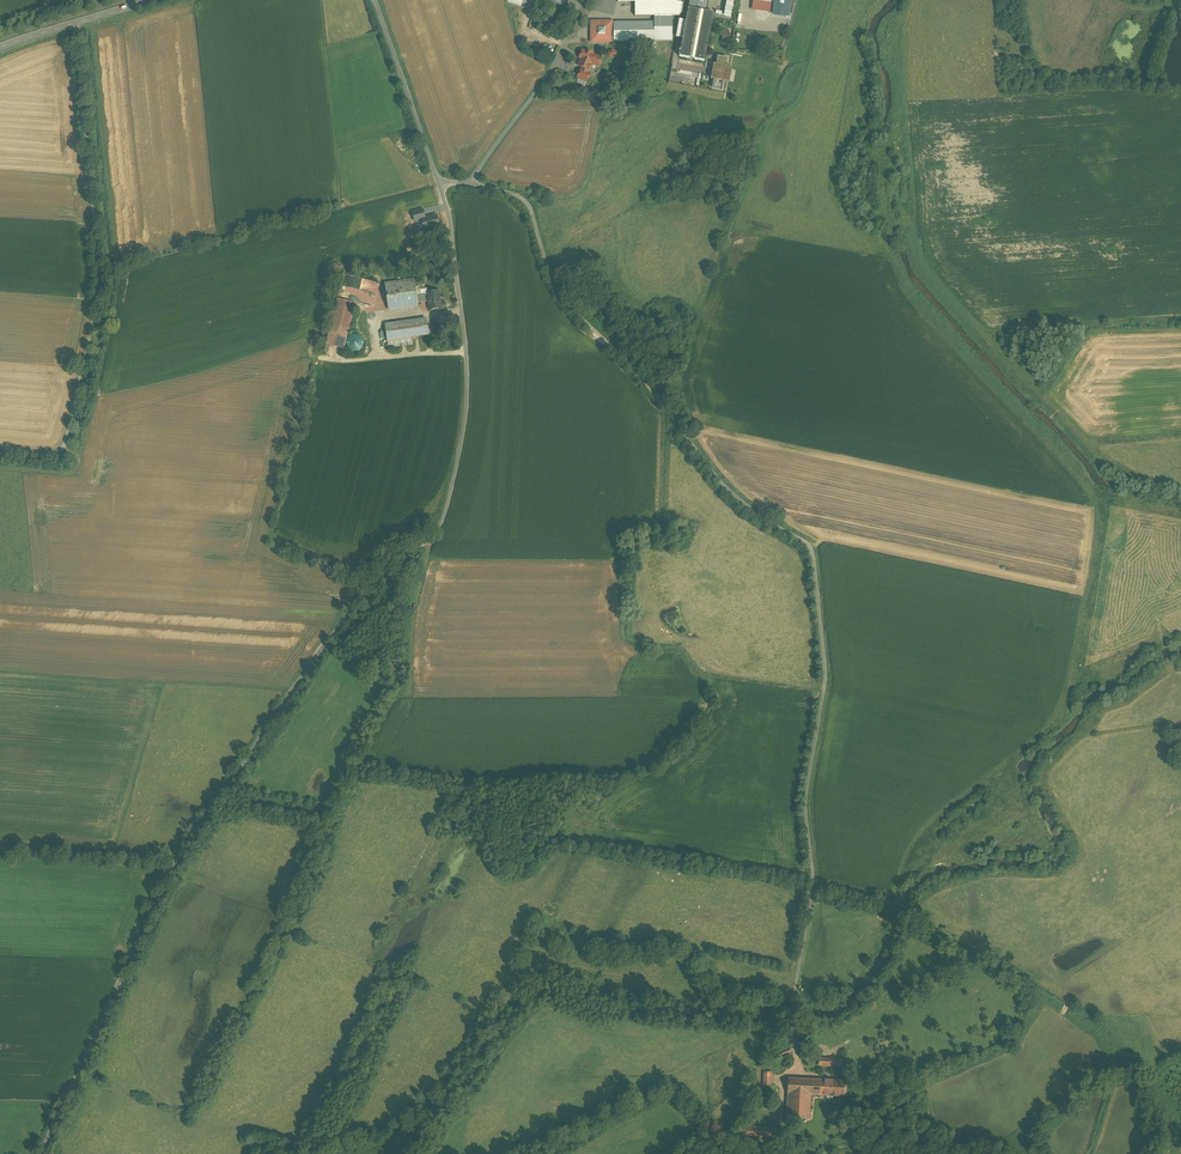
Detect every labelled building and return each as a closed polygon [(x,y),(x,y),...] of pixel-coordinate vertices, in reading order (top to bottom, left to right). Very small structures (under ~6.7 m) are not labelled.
[(665,0),(618,0),(618,2),(619,2),(635,2),(635,16),(655,16),(672,16),(680,16),(682,3),(665,0)] [(688,9),(686,21),(679,20),(676,38),(683,39),(679,57),(705,62),(713,15),(714,13),(706,12),(709,0),(690,0),(688,9)] [(725,16),(733,17),(736,0),(728,0),(725,16)] [(547,24),(553,17),(548,12),(542,19),(547,24)] [(672,16),(655,16),(655,18),(655,22),(655,41),(672,41),(672,16)] [(610,22),(593,22),(592,22),(592,23),(592,41),(593,41),(610,41),(611,41),(614,41),(614,31),(611,31),(611,23),(611,22),(610,22)] [(655,22),(622,22),(622,41),(651,41),(654,41),(655,41),(655,22)] [(729,31),(724,30),(722,40),(729,42),(731,35),(728,34),(729,31)] [(593,53),(586,50),(585,51),(583,50),(579,58),(581,59),(578,66),(583,68),(582,70),(588,73),(592,64),(598,67),(602,59),(592,55),(593,53)] [(718,57),(716,65),(725,67),(727,59),(718,57)] [(716,65),(714,65),(711,79),(713,80),(723,82),(729,83),(732,68),(725,67),(716,65)] [(582,70),(581,70),(577,78),(587,82),(591,74),(588,73),(582,70)] [(723,82),(713,80),(711,89),(721,91),(723,82)] [(341,286),(367,291),(370,280),(344,274),(341,286)] [(415,280),(385,284),(389,310),(419,305),(418,302),(416,287),(415,280)] [(439,291),(427,292),(427,293),(420,294),(419,286),(416,287),(418,302),(428,301),(430,310),(443,308),(442,302),(441,303),(439,291)] [(356,303),(338,299),(326,344),(344,349),(346,340),(356,303)] [(427,319),(385,325),(387,340),(400,338),(412,337),(429,334),(427,319)] [(363,347),(364,343),(363,340),(361,337),(358,335),(355,335),(352,336),(349,337),(347,340),(347,344),(347,347),(349,350),(352,351),(355,352),(359,351),(362,349),(363,347)] [(412,337),(400,338),(401,346),(413,344),(412,337)] [(400,338),(387,340),(388,348),(401,346),(400,338)] [(789,1048),(778,1052),(780,1058),(791,1053),(789,1048)] [(842,1059),(819,1058),(819,1066),(841,1067),(842,1059)] [(771,1073),(760,1072),(759,1083),(770,1084),(771,1073)] [(816,1079),(788,1078),(787,1093),(788,1094),(786,1117),(810,1119),(811,1095),(815,1095),(816,1079)] [(844,1081),(816,1079),(815,1095),(843,1096),(844,1081)] [(773,1099),(760,1088),(754,1095),(767,1106),(773,1099)]
